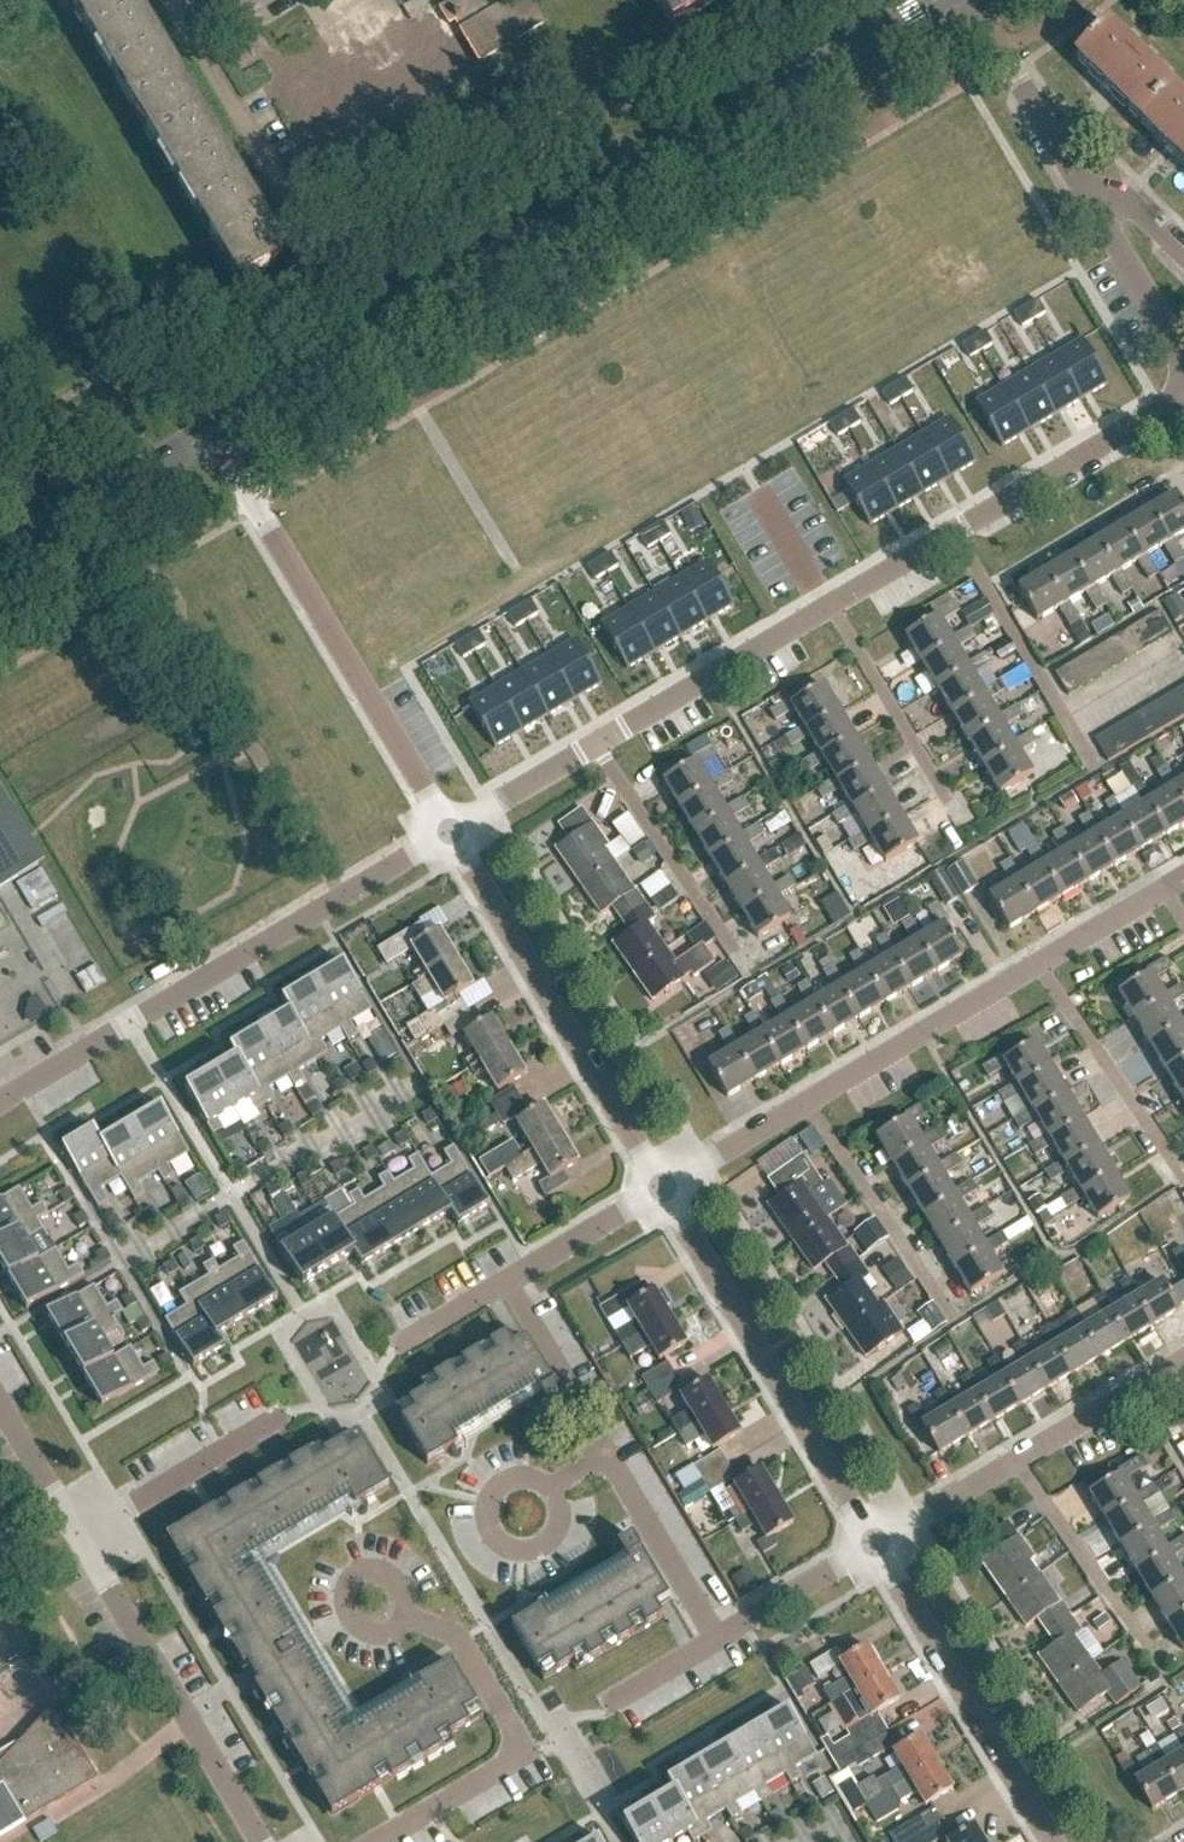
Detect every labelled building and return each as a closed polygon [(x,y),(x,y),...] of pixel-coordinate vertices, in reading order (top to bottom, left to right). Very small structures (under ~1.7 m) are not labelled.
[(268,236),(128,0),(82,0),(73,5),(239,285),(282,259),(275,248),(286,242),(295,237),(288,225),(268,236)] [(439,9),(452,30),(458,26),(481,66),(547,27),(531,0),(454,0),(439,9)] [(671,29),(713,4),(710,0),(654,0),(671,29)] [(1108,26),(1076,59),(1104,87),(1121,70),(1125,74),(1140,58),(1108,26)] [(1140,123),(1172,90),(1140,58),(1125,74),(1129,78),(1112,95),(1140,123)] [(1172,90),(1140,123),(1167,150),(1183,133),(1183,102),(1172,90)] [(1175,158),(1183,167),(1183,148),(1175,158)] [(300,264),(286,242),(275,248),(282,259),(289,271),(300,264)] [(1038,301),(1026,308),(1034,321),(1046,314),(1038,301)] [(1026,308),(1015,315),(1023,328),(1034,321),(1026,308)] [(985,333),(973,340),(981,353),(993,346),(985,333)] [(973,340),(961,346),(969,360),(981,353),(973,340)] [(1082,341),(1056,357),(1082,401),(1108,385),(1082,341)] [(1056,357),(1029,373),(1055,417),(1082,401),(1056,357)] [(1029,373),(1002,389),(1028,433),(1055,417),(1029,373)] [(906,379),(894,386),(902,400),(914,393),(906,379)] [(894,386),(883,393),(891,407),(902,400),(894,386)] [(1002,389),(975,405),(1001,449),(1028,433),(1002,389)] [(852,411),(841,418),(849,431),(860,424),(852,411)] [(841,418),(829,425),(837,438),(849,431),(841,418)] [(950,420),(923,435),(950,479),(976,464),(950,420)] [(923,435),(897,451),(923,495),(950,479),(923,435)] [(897,451),(870,467),(896,511),(923,495),(897,451)] [(870,467),(843,483),(869,527),(896,511),(870,467)] [(1183,513),(1174,497),(1147,512),(1166,545),(1172,541),(1183,534),(1183,513)] [(1183,560),(1172,541),(1166,545),(1147,512),(1121,528),(1141,560),(1146,557),(1163,547),(1173,566),(1183,560)] [(663,523),(652,530),(660,543),(671,536),(663,523)] [(1157,575),(1146,557),(1141,560),(1121,528),(1096,543),(1115,576),(1120,573),(1137,563),(1147,581),(1157,575)] [(652,530),(640,536),(648,550),(660,543),(652,530)] [(1131,590),(1120,573),(1115,576),(1096,543),(1070,558),(1089,591),(1094,588),(1111,579),(1121,596),(1131,590)] [(610,554),(598,561),(606,575),(618,568),(610,554)] [(1105,606),(1094,588),(1089,591),(1070,558),(1044,574),(1063,607),(1067,604),(1084,594),(1095,612),(1105,606)] [(598,561),(587,568),(595,582),(606,575),(598,561)] [(708,563),(681,579),(707,623),(734,607),(708,563)] [(1078,622),(1067,604),(1063,607),(1044,574),(1017,589),(1037,622),(1058,610),(1068,628),(1069,627),(1078,622)] [(1169,581),(1174,589),(1183,583),(1183,581),(1180,574),(1169,581)] [(681,579),(654,595),(680,639),(707,623),(681,579)] [(654,595),(628,610),(654,654),(680,639),(654,595)] [(970,628),(994,614),(986,600),(962,614),(970,628)] [(531,601),(520,608),(528,621),(539,614),(531,601)] [(1134,615),(1142,610),(1137,601),(1128,606),(1134,615)] [(904,637),(920,664),(951,645),(948,640),(938,623),(957,612),(952,603),(932,615),(935,619),(904,637)] [(520,608),(508,615),(516,628),(528,621),(520,608)] [(628,610),(601,626),(627,670),(654,654),(628,610)] [(1158,613),(1147,620),(1160,642),(1171,635),(1158,613)] [(977,644),(999,631),(991,617),(968,631),(973,638),(977,644)] [(1160,642),(1147,620),(1135,626),(1148,649),(1160,642)] [(1081,647),(1091,640),(1079,621),(1078,622),(1069,627),(1081,647)] [(1148,649),(1135,626),(1123,633),(1137,656),(1148,649)] [(967,629),(948,640),(951,645),(920,664),(936,690),(967,671),(964,666),(954,650),(973,638),(968,631),(967,629)] [(478,633),(466,639),(474,653),(486,646),(478,633)] [(1137,656),(1123,633),(1112,640),(1125,663),(1137,656)] [(466,639),(455,646),(463,660),(474,653),(466,639)] [(1125,663),(1112,640),(1100,647),(1113,669),(1125,663)] [(576,641),(549,657),(575,701),(602,685),(576,641)] [(1113,669),(1100,647),(1089,654),(1102,676),(1113,669)] [(1001,663),(1014,655),(1010,648),(997,655),(1001,663)] [(1102,676),(1089,654),(1077,660),(1090,683),(1102,676)] [(983,655),(964,666),(967,671),(936,690),(952,716),(983,697),(980,692),(970,675),(989,664),(983,655)] [(549,657),(522,673),(548,717),(575,701),(549,657)] [(1090,683),(1077,660),(1065,667),(1079,690),(1090,683)] [(1079,690),(1065,667),(1054,674),(1067,697),(1079,690)] [(522,673),(496,689),(522,733),(548,717),(522,673)] [(999,681),(980,692),(983,697),(952,716),(967,742),(999,723),(996,718),(986,702),(1005,690),(999,681)] [(794,712),(804,728),(807,733),(838,714),(822,688),(792,706),(790,701),(771,713),(777,722),(794,712)] [(1176,693),(1183,706),(1183,688),(1176,693)] [(496,689),(469,705),(495,749),(522,733),(496,689)] [(1039,693),(1015,707),(1020,716),(1044,702),(1039,693)] [(1176,693),(1164,700),(1177,721),(1183,717),(1183,706),(1176,693)] [(1177,721),(1164,700),(1153,707),(1166,728),(1177,721)] [(1015,707),(996,718),(999,723),(967,742),(983,768),(1015,749),(1012,744),(1002,727),(1020,716),(1015,707)] [(1166,728),(1153,707),(1141,714),(1154,735),(1166,728)] [(854,740),(838,714),(807,733),(804,728),(786,738),(791,746),(792,748),(810,737),(820,754),(823,759),(854,740)] [(1154,735),(1141,714),(1130,721),(1143,742),(1154,735)] [(1143,742),(1130,721),(1118,728),(1131,749),(1143,742)] [(1131,749),(1118,728),(1107,735),(1120,756),(1131,749)] [(1017,754),(1036,742),(1031,733),(1012,744),(1015,749),(983,768),(999,795),(1031,776),(1017,754)] [(1120,756),(1107,735),(1095,742),(1108,763),(1120,756)] [(691,759),(711,747),(705,737),(685,749),(691,759)] [(791,746),(786,738),(774,746),(779,754),(791,746)] [(870,766),(854,740),(823,759),(820,754),(802,765),(807,774),(825,763),(835,780),(838,785),(870,766)] [(664,782),(680,809),(712,790),(709,785),(699,768),(717,757),(711,747),(691,759),(694,764),(664,782)] [(1157,774),(1165,769),(1159,759),(1151,764),(1157,774)] [(885,792),(870,766),(838,785),(835,780),(817,791),(823,800),(841,789),(851,806),(854,811),(885,792)] [(1177,786),(1167,768),(1165,769),(1157,774),(1168,791),(1151,801),(1147,804),(1166,836),(1183,825),(1183,808),(1172,789),(1177,786)] [(727,774),(709,785),(712,790),(680,809),(695,835),(728,815),(725,810),(715,794),(733,783),(727,774)] [(1177,786),(1172,789),(1183,808),(1183,782),(1177,786)] [(1147,804),(1151,801),(1141,784),(1131,790),(1141,807),(1125,817),(1120,820),(1140,852),(1166,836),(1147,804)] [(1081,803),(1092,797),(1085,785),(1075,792),(1081,803)] [(870,837),(901,818),(885,792),(854,811),(851,806),(833,817),(838,826),(857,815),(867,832),(870,837)] [(1072,794),(1061,800),(1067,810),(1078,803),(1072,794)] [(1120,820),(1125,817),(1115,799),(1105,805),(1116,822),(1099,832),(1094,835),(1114,867),(1140,852),(1120,820)] [(743,800),(725,810),(728,815),(695,835),(711,861),(743,841),(740,836),(731,820),(749,809),(743,800)] [(39,866),(0,801),(0,889),(39,866)] [(790,822),(782,809),(763,821),(771,834),(790,822)] [(556,852),(582,888),(615,865),(605,851),(608,848),(582,811),(558,828),(568,843),(556,852)] [(629,850),(645,839),(628,814),(612,826),(629,850)] [(1094,835),(1099,832),(1088,815),(1079,821),(1090,838),(1073,848),(1068,851),(1088,883),(1114,867),(1094,835)] [(886,864),(917,845),(901,818),(870,837),(867,832),(848,843),(854,853),(872,842),(886,864)] [(758,825),(740,836),(743,841),(711,861),(727,887),(759,867),(756,862),(746,846),(764,835),(758,825)] [(1068,851),(1073,848),(1063,830),(1054,836),(1064,853),(1047,864),(1042,866),(1062,899),(1088,883),(1068,851)] [(788,858),(806,847),(799,836),(781,847),(788,858)] [(826,837),(816,842),(824,855),(833,850),(826,837)] [(1022,842),(1027,851),(1036,846),(1031,837),(1022,842)] [(652,858),(657,854),(648,843),(644,846),(643,844),(631,853),(641,867),(652,858)] [(1042,866),(1047,864),(1036,846),(1027,851),(1027,852),(1037,869),(1021,879),(1017,882),(1036,914),(1062,899),(1042,866)] [(774,852),(756,862),(759,867),(727,887),(742,912),(774,893),(772,889),(762,872),(780,861),(774,852)] [(1017,882),(1021,879),(1011,861),(1001,867),(1011,885),(990,898),(1009,930),(1036,914),(1017,882)] [(978,887),(963,863),(946,873),(960,896),(961,897),(978,887)] [(635,893),(615,865),(582,888),(601,915),(612,907),(623,921),(646,905),(636,892),(635,893)] [(37,920),(62,905),(42,870),(16,885),(37,920)] [(946,873),(944,870),(930,878),(946,904),(960,896),(946,873)] [(778,898),(796,888),(790,878),(772,889),(774,893),(742,912),(758,939),(790,919),(778,898)] [(894,927),(910,918),(900,900),(883,910),(894,927)] [(656,920),(646,905),(623,921),(630,932),(613,944),(634,973),(666,950),(648,925),(656,920)] [(962,957),(944,927),(949,925),(937,905),(928,910),(939,928),(923,938),(917,942),(935,973),(962,957)] [(917,942),(923,938),(912,920),(903,926),(913,943),(896,954),(891,957),(909,989),(935,973),(917,942)] [(412,974),(417,982),(455,960),(438,932),(427,938),(419,924),(377,950),(386,964),(412,949),(423,968),(412,974)] [(891,957),(896,954),(886,936),(876,941),(887,959),(870,969),(864,972),(883,1004),(909,989),(891,957)] [(666,950),(634,973),(654,1001),(691,974),(693,977),(707,966),(714,961),(702,944),(681,959),(675,963),(666,950)] [(864,972),(870,969),(859,951),(850,957),(861,975),(844,985),(839,988),(858,1020),(883,1004),(864,972)] [(1119,993),(1134,1020),(1167,1001),(1163,995),(1153,979),(1171,968),(1165,959),(1145,971),(1148,976),(1119,993)] [(471,986),(455,960),(417,982),(422,990),(432,984),(444,1003),(471,986)] [(716,994),(737,979),(725,961),(704,976),(716,994)] [(358,1036),(351,1024),(372,1011),(343,963),(313,981),(342,1030),(341,1031),(348,1042),(358,1036)] [(789,985),(800,978),(792,966),(781,972),(789,985)] [(86,994),(105,982),(96,967),(76,978),(86,994)] [(839,988),(844,985),(833,967),(824,973),(834,990),(817,1000),(812,1003),(832,1035),(858,1020),(839,988)] [(290,1012),(319,1060),(328,1054),(321,1042),(341,1031),(342,1030),(313,981),(282,1000),(289,1012),(290,1012)] [(812,1003),(817,1000),(807,983),(798,988),(808,1006),(791,1016),(787,1019),(806,1051),(832,1035),(812,1003)] [(755,984),(742,992),(749,1003),(762,995),(755,984)] [(1163,995),(1167,1001),(1134,1020),(1150,1046),(1182,1028),(1179,1022),(1169,1006),(1183,997),(1183,990),(1181,985),(1163,995)] [(766,992),(772,1003),(779,999),(772,988),(766,992)] [(787,1019),(791,1016),(781,998),(779,999),(772,1003),(771,1004),(782,1022),(765,1031),(761,1034),(780,1066),(806,1051),(787,1019)] [(444,1025),(468,1012),(461,1000),(438,1014),(435,1009),(418,1019),(428,1035),(444,1025)] [(288,1079),(294,1088),(304,1082),(299,1072),(319,1060),(290,1012),(289,1012),(261,1030),(289,1078),(288,1079)] [(474,1022),(468,1012),(444,1025),(451,1037),(474,1022)] [(761,1034),(765,1031),(755,1014),(746,1019),(756,1037),(739,1047),(734,1050),(754,1082),(780,1066),(761,1034)] [(465,1061),(470,1069),(508,1047),(491,1019),(464,1035),(476,1055),(465,1061)] [(1179,1022),(1182,1028),(1150,1046),(1165,1072),(1183,1061),(1183,1019),(1179,1022)] [(418,1020),(407,1026),(416,1041),(427,1035),(418,1020)] [(708,1065),(727,1098),(754,1082),(734,1050),(739,1047),(729,1029),(719,1035),(730,1052),(708,1065)] [(238,1060),(265,1106),(275,1100),(269,1090),(288,1079),(289,1078),(261,1030),(230,1048),(237,1060),(238,1060)] [(369,1039),(383,1063),(395,1056),(380,1032),(369,1039)] [(1006,1067),(1016,1083),(1019,1088),(1051,1070),(1035,1043),(1005,1060),(1002,1055),(981,1067),(987,1078),(1006,1067)] [(524,1075),(508,1047),(470,1069),(475,1077),(485,1071),(497,1091),(524,1075)] [(250,1101),(256,1111),(265,1106),(238,1060),(237,1060),(212,1075),(234,1111),(250,1101)] [(362,1066),(368,1077),(379,1071),(373,1061),(362,1066)] [(1165,1072),(1181,1098),(1183,1097),(1183,1061),(1165,1072)] [(350,1081),(363,1074),(357,1064),(344,1071),(350,1081)] [(1066,1096),(1051,1070),(1019,1088),(1016,1083),(997,1094),(1003,1104),(1021,1093),(1031,1109),(1034,1115),(1066,1096)] [(186,1091),(213,1137),(223,1131),(218,1121),(234,1111),(212,1075),(186,1091)] [(333,1084),(339,1095),(349,1088),(343,1078),(333,1084)] [(456,1101),(466,1095),(460,1085),(450,1091),(456,1101)] [(513,1088),(489,1102),(496,1114),(520,1099),(513,1088)] [(302,1100),(307,1108),(314,1103),(310,1096),(302,1100)] [(1082,1122),(1066,1096),(1034,1115),(1031,1109),(1013,1120),(1018,1129),(1036,1118),(1047,1135),(1050,1142),(1082,1122)] [(527,1110),(520,1099),(496,1114),(502,1122),(503,1124),(527,1110)] [(307,1108),(313,1118),(323,1112),(317,1102),(314,1103),(307,1108)] [(875,1138),(890,1165),(923,1146),(920,1141),(910,1125),(930,1113),(924,1103),(903,1115),(906,1120),(875,1138)] [(158,1174),(164,1183),(174,1177),(168,1167),(190,1154),(161,1106),(130,1125),(159,1173),(158,1174)] [(517,1150),(521,1158),(560,1134),(544,1107),(517,1123),(529,1143),(517,1150)] [(421,1116),(428,1126),(438,1120),(432,1110),(421,1116)] [(462,1135),(467,1143),(502,1122),(496,1114),(462,1135)] [(947,1143),(962,1135),(955,1122),(940,1131),(945,1139),(947,1143)] [(1098,1148),(1082,1122),(1050,1142),(1047,1135),(1028,1146),(1034,1156),(1052,1145),(1062,1162),(1065,1167),(1098,1148)] [(278,1129),(285,1139),(295,1133),(289,1123),(278,1129)] [(121,1179),(134,1201),(145,1195),(139,1185),(158,1174),(159,1173),(130,1125),(101,1142),(100,1143),(122,1178),(121,1179)] [(939,1129),(920,1141),(923,1146),(890,1165),(906,1191),(939,1172),(936,1167),(926,1150),(945,1139),(940,1131),(939,1129)] [(62,1149),(98,1209),(109,1203),(101,1191),(122,1178),(100,1143),(101,1142),(94,1130),(62,1149)] [(802,1136),(810,1147),(819,1141),(811,1130),(802,1136)] [(394,1138),(400,1148),(410,1142),(404,1132),(394,1138)] [(577,1163),(560,1134),(521,1158),(504,1169),(512,1182),(541,1165),(550,1179),(540,1185),(546,1196),(569,1183),(563,1172),(577,1163)] [(257,1147),(263,1157),(273,1151),(267,1141),(257,1147)] [(384,1159),(396,1152),(390,1142),(377,1149),(384,1159)] [(254,1145),(243,1152),(250,1164),(262,1158),(254,1145)] [(362,1153),(368,1163),(379,1157),(372,1146),(362,1153)] [(451,1215),(458,1228),(490,1208),(454,1148),(444,1154),(451,1166),(430,1179),(452,1214),(451,1215)] [(1113,1174),(1098,1148),(1065,1167),(1062,1162),(1044,1173),(1050,1182),(1068,1171),(1078,1188),(1081,1194),(1113,1174)] [(393,1184),(422,1232),(451,1215),(452,1214),(430,1179),(431,1178),(418,1156),(408,1162),(413,1171),(393,1184)] [(768,1205),(794,1242),(827,1219),(817,1205),(821,1202),(814,1192),(823,1186),(803,1156),(769,1180),(780,1197),(768,1205)] [(955,1156),(936,1167),(939,1172),(906,1191),(921,1217),(954,1198),(951,1193),(942,1177),(961,1166),(955,1156)] [(231,1166),(237,1177),(247,1170),(241,1160),(231,1166)] [(330,1168),(336,1178),(346,1171),(340,1161),(330,1168)] [(297,1179),(303,1189),(313,1182),(307,1172),(297,1179)] [(363,1202),(392,1250),(422,1232),(393,1184),(394,1183),(388,1174),(378,1180),(384,1189),(365,1201),(363,1202)] [(1129,1201),(1113,1174),(1081,1194),(1078,1188),(1060,1199),(1066,1209),(1084,1197),(1097,1220),(1129,1201)] [(1019,1189),(1027,1184),(1023,1178),(1015,1182),(1019,1189)] [(265,1188),(271,1199),(281,1192),(275,1182),(265,1188)] [(970,1182),(951,1193),(954,1198),(921,1217),(937,1243),(970,1224),(967,1218),(957,1203),(976,1192),(970,1182)] [(191,1190),(197,1200),(208,1193),(203,1183),(191,1190)] [(48,1215),(42,1205),(32,1211),(19,1189),(0,1201),(0,1242),(38,1220),(39,1221),(48,1215)] [(59,1195),(65,1205),(75,1199),(69,1189),(59,1195)] [(354,1256),(362,1268),(392,1250),(363,1202),(365,1201),(359,1191),(348,1198),(354,1207),(335,1219),(334,1220),(355,1256),(354,1256)] [(282,1222),(296,1213),(285,1196),(271,1204),(282,1222)] [(176,1203),(182,1213),(192,1207),(186,1197),(176,1203)] [(1035,1215),(1045,1209),(1038,1197),(1028,1203),(1035,1215)] [(985,1207),(967,1218),(970,1224),(937,1243),(952,1269),(985,1250),(982,1245),(972,1228),(991,1217),(985,1207)] [(142,1214),(149,1224),(159,1218),(153,1208),(142,1214)] [(329,1271),(354,1256),(355,1256),(334,1220),(335,1219),(329,1209),(319,1215),(324,1225),(308,1235),(329,1271)] [(1050,1218),(1046,1211),(1038,1216),(1045,1228),(1054,1223),(1051,1217),(1050,1218)] [(73,1219),(80,1229),(90,1223),(84,1213),(73,1219)] [(215,1220),(221,1230),(231,1224),(225,1214),(215,1220)] [(107,1223),(113,1233),(123,1227),(117,1217),(107,1223)] [(847,1247),(827,1219),(794,1242),(814,1270),(824,1263),(835,1277),(858,1261),(848,1247),(847,1247)] [(874,1219),(853,1234),(867,1253),(888,1238),(874,1219)] [(1020,1236),(1033,1228),(1027,1219),(1014,1226),(1020,1236)] [(8,1280),(38,1262),(38,1261),(26,1242),(43,1232),(48,1240),(50,1239),(39,1221),(38,1220),(0,1242),(0,1266),(8,1280)] [(1001,1234),(982,1245),(985,1250),(952,1269),(968,1296),(1001,1277),(988,1255),(1007,1244),(1001,1234)] [(275,1241),(303,1287),(329,1271),(308,1235),(292,1245),(286,1235),(275,1241)] [(189,1244),(195,1254),(205,1248),(199,1238),(189,1244)] [(218,1272),(247,1320),(278,1302),(243,1243),(233,1249),(239,1259),(218,1272)] [(1181,1248),(1170,1254),(1181,1272),(1183,1270),(1183,1252),(1181,1248)] [(8,1280),(26,1311),(84,1276),(79,1266),(69,1272),(56,1250),(38,1261),(38,1262),(8,1280)] [(95,1256),(101,1266),(112,1260),(105,1250),(95,1256)] [(185,1272),(194,1266),(187,1253),(177,1259),(185,1272)] [(868,1275),(858,1261),(835,1277),(843,1289),(826,1300),(846,1329),(878,1307),(860,1281),(868,1275)] [(888,1267),(901,1286),(910,1279),(897,1261),(888,1267)] [(163,1268),(169,1278),(179,1272),(173,1262),(163,1268)] [(188,1290),(217,1338),(218,1337),(247,1320),(218,1272),(219,1271),(213,1262),(203,1267),(209,1277),(188,1290)] [(1183,1304),(1183,1284),(1167,1294),(1161,1283),(1139,1297),(1129,1280),(1119,1285),(1129,1302),(1133,1300),(1150,1328),(1177,1312),(1175,1309),(1183,1304)] [(94,1287),(46,1316),(65,1347),(113,1318),(114,1319),(123,1313),(117,1303),(107,1308),(94,1287)] [(165,1321),(194,1369),(225,1350),(218,1337),(217,1338),(188,1290),(179,1295),(186,1308),(165,1321)] [(1091,1295),(1094,1300),(1102,1295),(1099,1290),(1091,1295)] [(621,1348),(671,1319),(665,1309),(670,1306),(662,1292),(657,1295),(655,1292),(632,1306),(625,1294),(598,1310),(606,1322),(627,1310),(635,1322),(614,1335),(621,1348)] [(122,1300),(128,1310),(138,1304),(132,1294),(122,1300)] [(1133,1300),(1129,1302),(1112,1312),(1102,1295),(1094,1300),(1092,1301),(1102,1318),(1106,1315),(1124,1344),(1150,1328),(1133,1300)] [(882,1304),(878,1307),(846,1329),(866,1357),(902,1332),(882,1304)] [(932,1335),(947,1324),(933,1304),(917,1315),(926,1327),(932,1335)] [(993,1323),(1005,1317),(997,1304),(986,1311),(993,1323)] [(1106,1315),(1102,1318),(1085,1328),(1075,1311),(1066,1317),(1076,1334),(1080,1331),(1097,1360),(1124,1344),(1106,1315)] [(113,1318),(65,1347),(83,1378),(113,1360),(113,1359),(102,1340),(118,1330),(123,1338),(125,1337),(114,1319),(113,1318)] [(136,1324),(142,1334),(152,1328),(146,1318),(136,1324)] [(686,1344),(671,1319),(621,1348),(629,1360),(649,1347),(658,1362),(686,1344)] [(921,1343),(932,1335),(926,1327),(916,1335),(921,1343)] [(1080,1331),(1076,1334),(1059,1344),(1049,1327),(1039,1332),(1050,1349),(1054,1347),(1071,1376),(1097,1360),(1080,1331)] [(517,1354),(506,1337),(419,1389),(423,1396),(395,1412),(427,1466),(458,1448),(454,1441),(537,1391),(549,1411),(564,1402),(526,1339),(524,1341),(529,1347),(517,1354)] [(1054,1347),(1050,1349),(1033,1360),(1022,1342),(1012,1349),(1023,1366),(1027,1363),(1045,1391),(1071,1376),(1054,1347)] [(934,1351),(939,1359),(951,1352),(945,1344),(934,1351)] [(113,1360),(83,1378),(102,1408),(160,1374),(154,1363),(144,1369),(131,1348),(113,1359),(113,1360)] [(158,1361),(164,1371),(174,1365),(168,1355),(158,1361)] [(1027,1363),(1023,1366),(1006,1376),(996,1358),(986,1364),(996,1381),(1001,1378),(1019,1407),(1045,1391),(1027,1363)] [(649,1393),(676,1377),(667,1363),(641,1379),(649,1393)] [(900,1396),(916,1387),(905,1370),(890,1379),(900,1396)] [(1001,1378),(996,1381),(980,1391),(970,1374),(959,1380),(970,1397),(975,1394),(992,1423),(1019,1407),(1001,1378)] [(683,1390),(676,1377),(649,1393),(657,1405),(683,1390)] [(670,1423),(678,1436),(723,1408),(707,1382),(680,1398),(688,1411),(670,1423)] [(975,1394),(970,1397),(954,1407),(943,1390),(933,1396),(943,1414),(949,1410),(966,1439),(992,1423),(975,1394)] [(640,1418),(653,1411),(644,1397),(631,1404),(640,1418)] [(939,1455),(966,1439),(949,1410),(943,1414),(927,1423),(917,1406),(906,1412),(917,1429),(922,1427),(939,1455)] [(739,1434),(723,1408),(678,1436),(685,1448),(704,1437),(712,1451),(739,1434)] [(1177,1427),(1169,1432),(1173,1439),(1182,1434),(1177,1427)] [(322,1447),(166,1540),(243,1669),(254,1663),(265,1682),(255,1688),(332,1817),(456,1743),(452,1736),(483,1718),(451,1664),(418,1684),(422,1691),(361,1727),(316,1652),(308,1656),(297,1637),(305,1632),(260,1557),(351,1502),(355,1509),(389,1489),(357,1435),(326,1454),(322,1447)] [(1146,1447),(1152,1456),(1162,1450),(1156,1441),(1146,1447)] [(703,1482),(729,1466),(721,1452),(694,1467),(703,1482)] [(1141,1458),(1136,1461),(1141,1471),(1147,1468),(1141,1458)] [(1088,1495),(1104,1522),(1137,1503),(1133,1497),(1124,1481),(1141,1471),(1136,1461),(1116,1473),(1119,1477),(1088,1495)] [(737,1479),(729,1466),(703,1482),(710,1494),(737,1479)] [(761,1471),(734,1488),(725,1493),(735,1508),(729,1512),(735,1523),(750,1514),(777,1498),(761,1471)] [(1160,1482),(1151,1487),(1156,1496),(1165,1491),(1160,1482)] [(1151,1487),(1133,1497),(1137,1503),(1104,1522),(1119,1548),(1152,1529),(1149,1523),(1139,1507),(1157,1497),(1156,1496),(1151,1487)] [(793,1525),(777,1498),(750,1514),(764,1539),(756,1544),(763,1555),(776,1547),(771,1538),(793,1525)] [(1166,1513),(1149,1523),(1152,1529),(1119,1548),(1135,1574),(1168,1555),(1165,1550),(1155,1533),(1172,1523),(1166,1513)] [(985,1571),(1005,1600),(1038,1575),(1030,1563),(1034,1560),(1018,1537),(1017,1538),(1007,1523),(982,1541),(992,1555),(991,1555),(997,1563),(985,1571)] [(652,1602),(664,1595),(668,1602),(669,1600),(632,1538),(617,1547),(629,1566),(546,1616),(542,1610),(511,1628),(543,1682),(572,1665),(576,1672),(663,1620),(652,1602)] [(1165,1550),(1168,1555),(1135,1574),(1150,1600),(1183,1581),(1180,1576),(1171,1559),(1183,1551),(1183,1542),(1182,1540),(1165,1550)] [(746,1573),(730,1583),(739,1596),(755,1587),(746,1573)] [(1180,1576),(1183,1581),(1150,1600),(1166,1626),(1183,1615),(1183,1573),(1180,1576)] [(1058,1603),(1038,1575),(1005,1600),(1026,1629),(1037,1621),(1047,1634),(1070,1617),(1059,1602),(1058,1603)] [(1166,1626),(1182,1653),(1183,1652),(1183,1615),(1166,1626)] [(1059,1686),(1090,1662),(1072,1636),(1080,1631),(1070,1617),(1047,1634),(1055,1646),(1039,1658),(1059,1686)] [(824,1692),(831,1705),(846,1696),(882,1675),(866,1648),(843,1661),(836,1648),(808,1665),(817,1679),(840,1665),(847,1678),(824,1692)] [(1100,1675),(1090,1662),(1059,1686),(1078,1715),(1107,1695),(1114,1705),(1138,1688),(1120,1661),(1100,1675)] [(801,1693),(814,1685),(805,1668),(791,1676),(801,1693)] [(897,1702),(882,1675),(846,1696),(853,1707),(862,1722),(870,1718),(897,1702)] [(1162,1702),(1149,1710),(1155,1720),(1168,1712),(1162,1702)] [(98,1780),(53,1704),(34,1728),(36,1732),(0,1754),(0,1838),(98,1780)] [(788,1708),(757,1727),(786,1775),(785,1775),(791,1785),(801,1779),(795,1769),(817,1756),(788,1708)] [(880,1719),(853,1735),(860,1747),(887,1732),(880,1719)] [(786,1775),(757,1727),(728,1744),(756,1793),(755,1793),(761,1803),(771,1797),(766,1787),(785,1775),(786,1775)] [(1182,1731),(1172,1736),(1182,1753),(1183,1752),(1183,1734),(1182,1731)] [(895,1745),(887,1732),(860,1747),(848,1755),(856,1768),(895,1745)] [(884,1778),(892,1791),(935,1764),(920,1739),(894,1754),(902,1768),(884,1778)] [(1141,1744),(1146,1752),(1153,1748),(1148,1739),(1141,1744)] [(756,1793),(728,1744),(698,1762),(727,1811),(726,1811),(731,1821),(742,1815),(736,1805),(755,1793),(756,1793)] [(1182,1753),(1165,1763),(1155,1747),(1153,1748),(1146,1752),(1146,1753),(1155,1769),(1160,1766),(1177,1795),(1183,1791),(1183,1752),(1182,1753)] [(1134,1783),(1150,1811),(1177,1795),(1160,1766),(1155,1769),(1146,1753),(1135,1760),(1144,1776),(1139,1779),(1129,1762),(1128,1762),(1119,1768),(1129,1786),(1134,1783)] [(1114,1760),(1119,1768),(1128,1762),(1123,1754),(1114,1760)] [(727,1811),(698,1762),(667,1781),(674,1793),(675,1793),(703,1838),(712,1832),(706,1823),(726,1811),(727,1811)] [(935,1764),(892,1791),(875,1802),(883,1814),(900,1804),(900,1805),(917,1794),(924,1806),(950,1791),(935,1764)] [(834,1793),(826,1778),(813,1785),(822,1800),(834,1793)] [(674,1793),(650,1808),(670,1841),(674,1841),(687,1834),(692,1841),(696,1841),(703,1838),(675,1793),(674,1793)] [(819,1809),(813,1799),(803,1805),(809,1815),(819,1809)] [(650,1808),(623,1824),(634,1841),(670,1841),(650,1808)] [(906,1826),(914,1839),(941,1823),(933,1809),(906,1826)] [(779,1810),(769,1816),(775,1826),(785,1820),(779,1810)] [(50,1820),(32,1830),(39,1841),(43,1841),(58,1833),(50,1820)] [(941,1823),(914,1839),(910,1841),(936,1841),(948,1835),(941,1823)] [(739,1834),(744,1841),(749,1841),(756,1838),(749,1828),(739,1834)] [(973,1828),(950,1841),(981,1841),(973,1828)]
